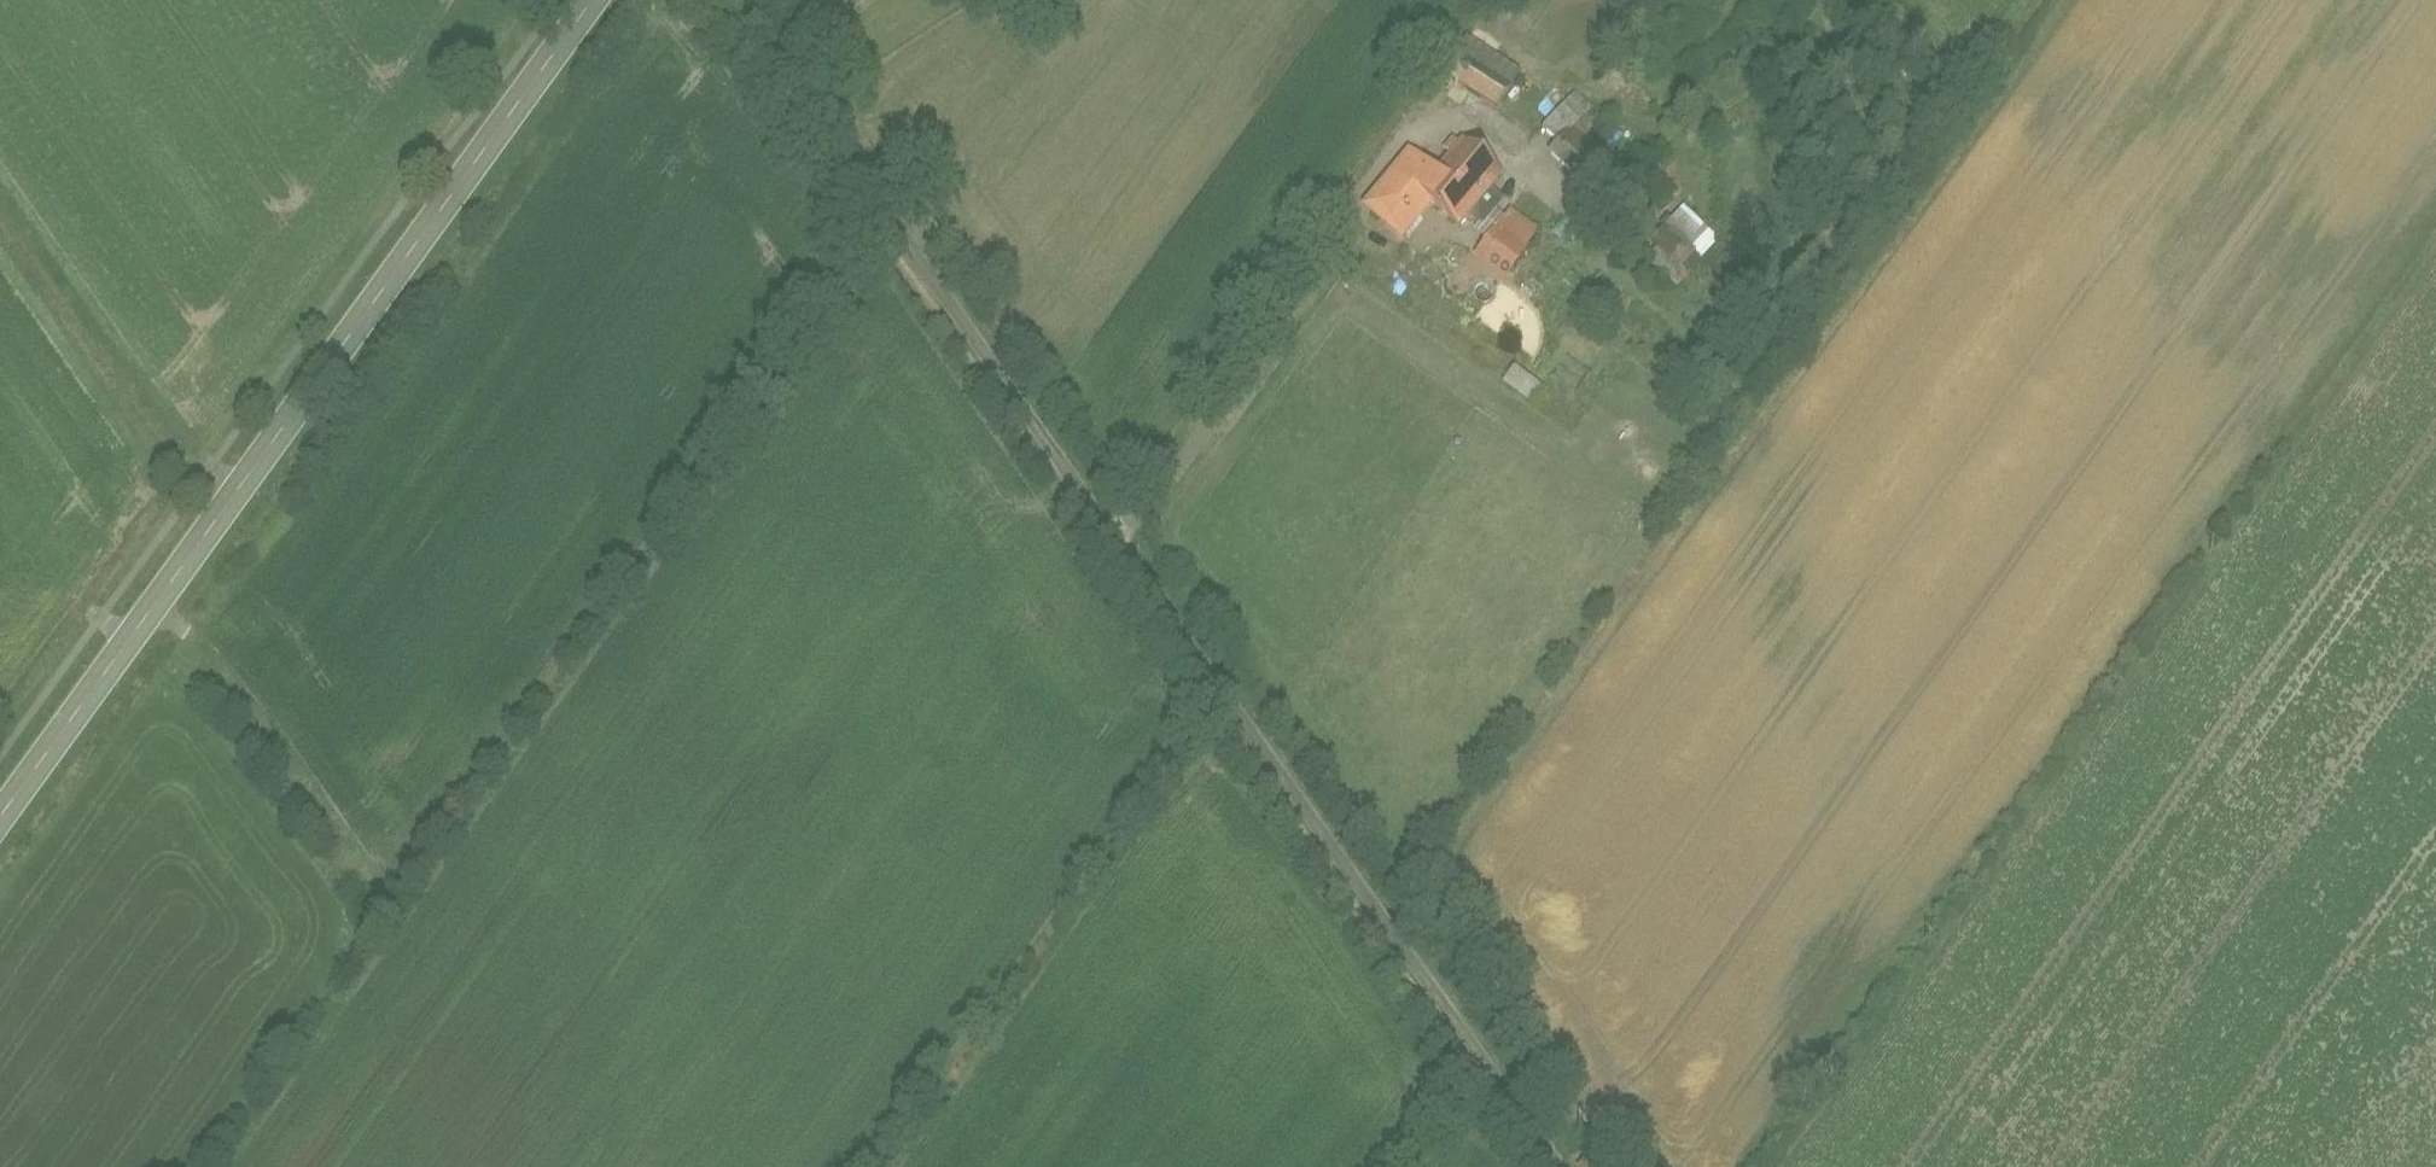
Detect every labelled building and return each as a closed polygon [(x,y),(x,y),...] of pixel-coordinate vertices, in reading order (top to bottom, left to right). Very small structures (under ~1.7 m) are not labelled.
[(1480,71),(1468,89),(1500,110),(1532,61),(1477,26),(1457,57),(1480,71)] [(1576,88),(1546,127),(1564,141),(1553,155),(1589,181),(1607,156),(1587,141),(1609,112),(1576,88)] [(1413,153),(1374,207),(1413,235),(1438,199),(1495,239),(1477,265),(1506,286),(1545,231),(1510,207),(1504,216),(1497,212),(1506,198),(1495,190),(1509,171),(1465,140),(1441,173),(1413,153)] [(1678,162),(1660,163),(1663,194),(1681,193),(1678,162)] [(1685,208),(1652,244),(1687,276),(1721,240),(1685,208)] [(1516,367),(1507,385),(1537,400),(1546,382),(1516,367)]
